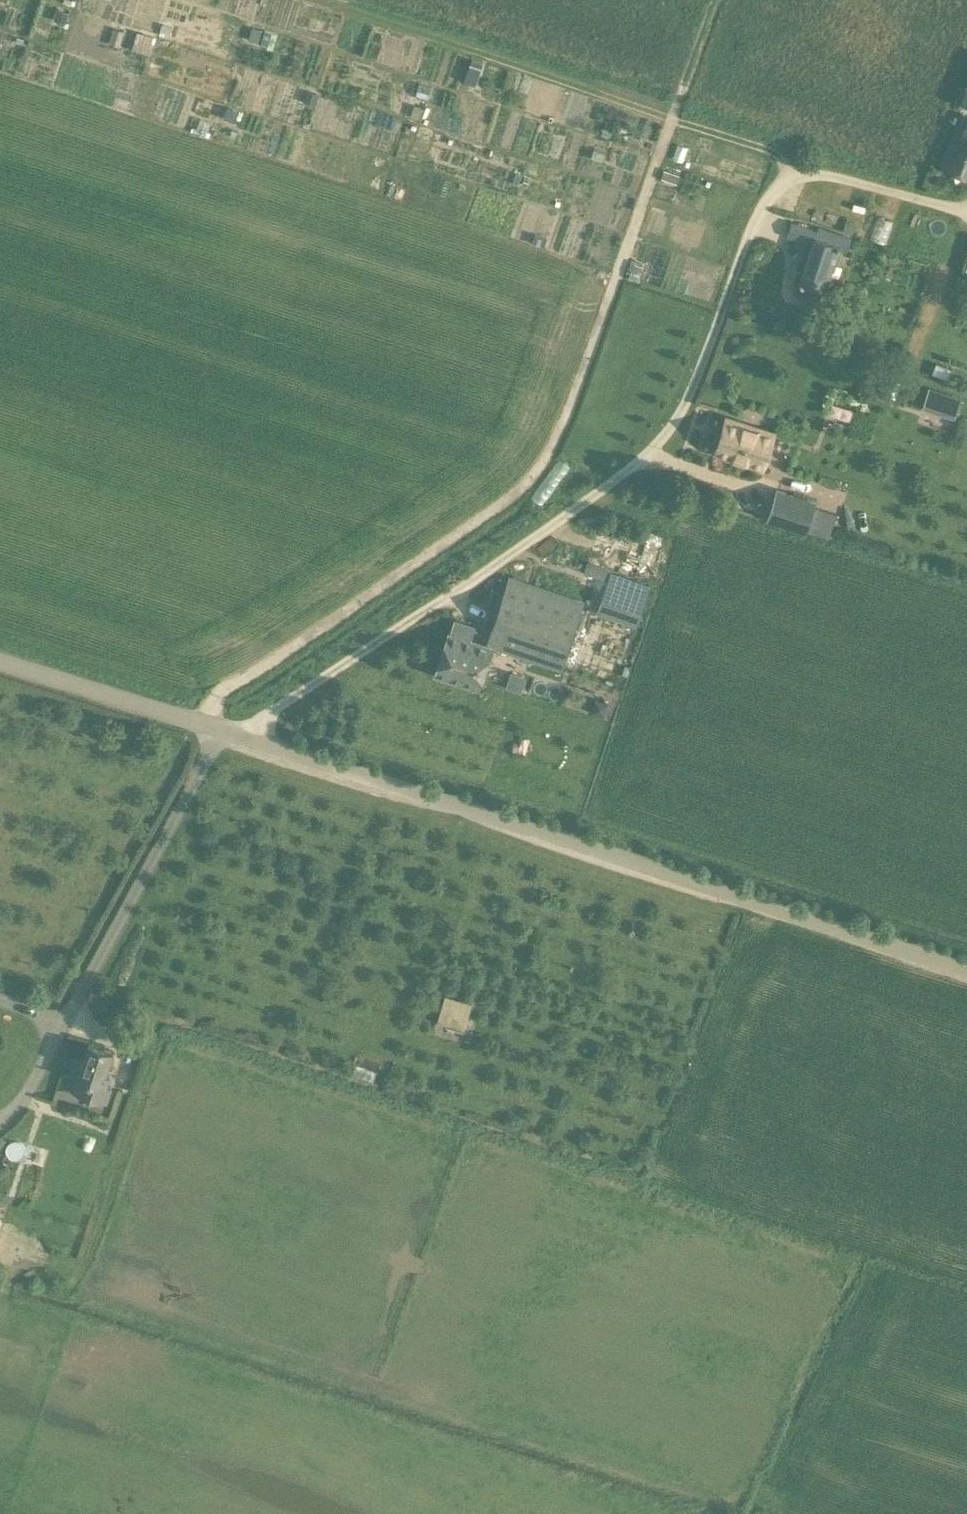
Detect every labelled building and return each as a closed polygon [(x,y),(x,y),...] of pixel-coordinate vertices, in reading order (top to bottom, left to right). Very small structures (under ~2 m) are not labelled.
[(57,9),(54,19),(66,23),(69,12),(57,9)] [(253,27),(249,39),(258,42),(262,30),(253,27)] [(114,29),(110,43),(119,45),(123,31),(114,29)] [(138,32),(133,48),(149,53),(154,37),(138,32)] [(478,78),(483,63),(471,59),(466,74),(478,78)] [(307,90),(304,101),(316,105),(319,94),(307,90)] [(963,114),(941,165),(966,176),(966,116),(963,114)] [(607,119),(602,134),(611,136),(615,122),(607,119)] [(677,183),(680,173),(664,169),(661,178),(677,183)] [(845,221),(843,229),(852,232),(855,224),(845,221)] [(849,247),(852,238),(818,227),(817,231),(792,223),(788,235),(813,243),(800,282),(820,288),(824,274),(829,276),(840,244),(849,247)] [(535,233),(532,242),(544,246),(547,237),(535,233)] [(820,288),(817,297),(828,301),(835,278),(829,276),(824,274),(820,288)] [(936,361),(932,372),(947,378),(951,367),(936,361)] [(934,410),(940,393),(929,389),(923,407),(934,410)] [(774,432),(727,417),(715,453),(762,468),(774,432)] [(777,489),(768,516),(769,516),(768,516),(806,529),(829,536),(837,512),(814,505),(815,502),(777,489)] [(611,573),(598,612),(636,625),(650,586),(611,573)] [(562,670),(585,601),(509,576),(486,644),(472,639),(476,627),(455,620),(451,632),(449,631),(435,673),(479,688),(493,647),(562,670)] [(596,699),(592,711),(604,715),(608,703),(596,699)] [(447,995),(438,1022),(464,1030),(472,1003),(447,995)] [(130,1035),(125,1049),(134,1052),(139,1038),(130,1035)] [(89,1043),(83,1061),(73,1058),(68,1075),(77,1077),(72,1094),(101,1103),(101,1102),(107,1104),(112,1087),(107,1085),(110,1073),(107,1072),(114,1050),(89,1043)]
